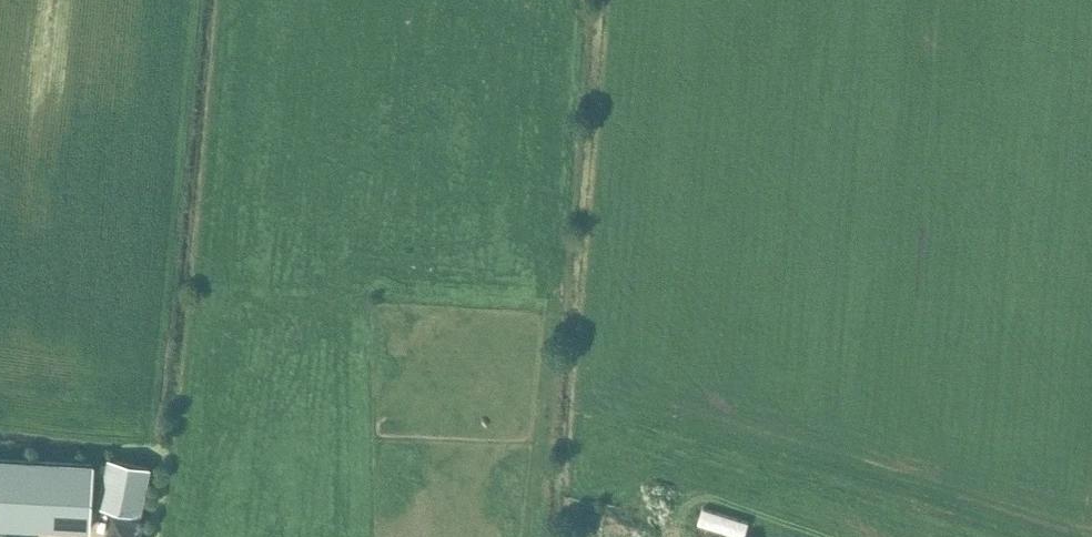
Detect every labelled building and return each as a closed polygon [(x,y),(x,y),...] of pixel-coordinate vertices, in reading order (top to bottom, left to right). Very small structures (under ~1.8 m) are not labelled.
[(92,462),(0,458),(0,526),(88,530),(92,462)] [(139,515),(149,467),(107,458),(97,506),(139,515)] [(722,512),(673,498),(668,514),(717,529),(722,512)] [(146,521),(114,513),(108,536),(142,536),(146,521)]
